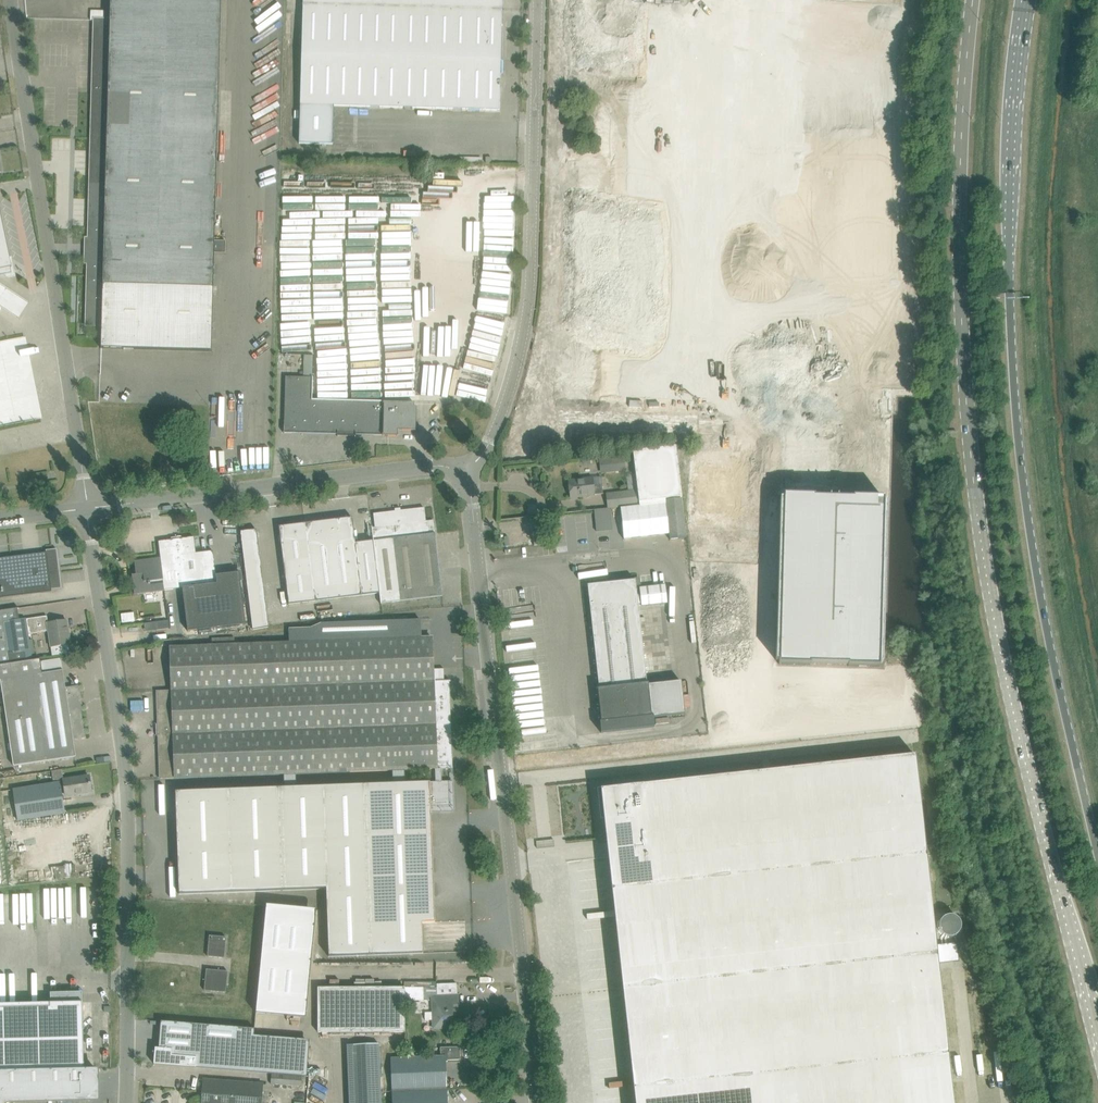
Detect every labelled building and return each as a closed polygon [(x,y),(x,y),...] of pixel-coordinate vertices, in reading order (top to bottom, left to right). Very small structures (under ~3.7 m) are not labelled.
[(110,21),(94,20),(86,325),(102,325),(101,348),(134,349),(212,351),(212,339),(221,0),(111,0),(110,21)] [(299,144),(332,145),(333,106),(499,111),(500,87),(501,82),(497,82),(498,74),(502,74),(502,61),(500,61),(502,0),(303,0),(299,144)] [(5,275),(12,274),(11,268),(12,268),(10,258),(0,209),(0,276),(5,275)] [(316,244),(312,377),(312,400),(414,403),(440,404),(442,336),(436,336),(438,247),(316,244)] [(312,400),(312,377),(285,377),(284,424),(284,433),(337,434),(337,436),(338,436),(338,432),(355,433),(355,436),(356,437),(356,435),(383,436),(398,436),(398,435),(398,430),(416,431),(416,407),(414,407),(414,403),(312,400)] [(7,465),(37,460),(31,433),(24,400),(5,404),(5,405),(0,406),(0,466),(7,465)] [(637,505),(620,507),(624,539),(643,537),(669,534),(670,540),(686,538),(682,498),(665,500),(666,499),(682,497),(676,446),(633,451),(638,490),(635,490),(637,505)] [(625,457),(605,459),(607,474),(627,472),(625,457)] [(748,495),(754,495),(754,465),(746,465),(746,468),(689,467),(689,509),(748,509),(748,495)] [(569,480),(570,495),(579,494),(580,497),(594,496),(594,495),(603,494),(602,486),(593,487),(592,477),(569,480)] [(608,509),(620,507),(637,505),(635,490),(606,493),(608,509)] [(780,499),(776,660),(779,660),(779,664),(810,665),(810,664),(848,665),(848,666),(879,667),(879,663),(882,663),(886,502),(883,502),(884,498),(830,496),(783,495),(783,499),(780,499)] [(424,508),(377,513),(373,514),(375,527),(372,528),(372,526),(371,526),(381,604),(381,603),(442,596),(433,520),(426,521),(424,508)] [(352,517),(305,523),(314,601),(362,595),(379,593),(373,541),(355,543),(352,517)] [(289,604),(314,601),(305,523),(279,527),(289,604)] [(240,531),(241,540),(257,538),(256,529),(240,531)] [(532,532),(534,545),(543,544),(542,531),(532,532)] [(183,588),(182,588),(187,632),(246,624),(240,572),(216,575),(213,551),(196,553),(194,537),(178,539),(183,588)] [(183,588),(178,539),(158,541),(160,558),(163,580),(164,590),(183,588)] [(52,591),(52,589),(61,588),(56,549),(46,550),(46,552),(0,558),(0,598),(52,591)] [(163,580),(160,558),(134,561),(135,569),(139,569),(139,572),(132,573),(134,594),(152,592),(150,582),(163,580)] [(698,591),(713,591),(713,564),(697,565),(698,591)] [(588,585),(599,689),(647,684),(646,671),(659,670),(657,653),(644,654),(638,604),(641,604),(641,605),(667,603),(666,585),(639,588),(640,594),(637,595),(636,585),(641,585),(640,579),(588,585)] [(264,588),(248,590),(253,629),(268,627),(264,588)] [(32,661),(28,634),(49,631),(51,647),(70,644),(67,620),(45,624),(44,617),(47,617),(47,616),(19,620),(18,609),(19,609),(19,608),(0,611),(0,666),(32,661)] [(135,622),(134,613),(121,615),(122,624),(135,622)] [(156,622),(157,630),(169,628),(168,620),(156,622)] [(433,670),(432,637),(421,638),(420,620),(409,620),(322,623),(311,628),(289,629),(290,642),(279,643),(284,774),(296,774),(393,771),(405,770),(436,769),(441,769),(452,768),(448,681),(442,681),(442,670),(433,670)] [(284,774),(279,643),(171,647),(172,690),(157,691),(160,779),(284,774)] [(32,661),(0,666),(0,680),(1,680),(14,766),(76,757),(73,739),(86,738),(85,729),(84,729),(83,724),(84,724),(84,720),(83,720),(81,709),(82,709),(81,705),(78,705),(78,700),(83,699),(83,698),(80,699),(80,695),(79,695),(78,691),(79,691),(78,686),(65,688),(63,670),(42,674),(40,659),(32,661)] [(598,689),(601,722),(653,716),(653,718),(685,714),(681,681),(680,681),(648,685),(648,684),(647,684),(599,689),(598,689)] [(653,716),(601,722),(600,722),(601,733),(654,727),(653,718),(653,716)] [(616,787),(597,789),(597,792),(599,791),(602,817),(600,817),(600,820),(606,819),(625,989),(937,955),(936,945),(915,755),(655,783),(655,784),(643,785),(643,789),(617,792),(616,787)] [(441,782),(441,769),(436,769),(436,782),(405,783),(405,770),(393,771),(393,784),(296,787),(296,774),(284,774),(284,788),(175,792),(179,894),(326,889),(328,957),(423,953),(422,923),(435,923),(431,808),(437,808),(437,806),(440,806),(441,811),(453,811),(452,781),(441,782)] [(89,776),(78,778),(64,780),(66,796),(92,792),(89,776)] [(65,813),(61,783),(13,790),(18,820),(65,813)] [(91,920),(92,889),(57,888),(56,919),(91,920)] [(35,889),(35,919),(52,919),(51,889),(35,889)] [(27,901),(0,901),(0,932),(27,931),(27,901)] [(263,905),(256,1014),(304,1017),(311,908),(263,905)] [(207,956),(224,958),(226,937),(209,936),(207,956)] [(625,989),(638,1102),(953,1102),(938,963),(959,961),(957,943),(936,945),(937,955),(625,989)] [(228,971),(206,969),(204,991),(226,993),(228,971)] [(405,1000),(405,988),(318,988),(318,999),(318,1032),(405,1032),(405,1000)] [(437,988),(405,988),(405,1000),(429,1000),(429,996),(432,996),(433,1028),(442,1028),(453,1028),(452,1012),(459,1012),(458,995),(437,996),(437,988)] [(84,1069),(82,1002),(0,1004),(0,1071),(84,1069)] [(158,1048),(154,1048),(153,1064),(154,1064),(165,1065),(306,1076),(306,1075),(307,1058),(308,1048),(253,1044),(254,1028),(160,1021),(158,1048)] [(354,1102),(381,1102),(379,1044),(352,1045),(354,1102)] [(391,1058),(392,1091),(446,1089),(445,1062),(448,1061),(448,1060),(460,1060),(460,1047),(440,1047),(441,1056),(391,1058)] [(96,1101),(96,1069),(84,1069),(0,1071),(0,1102),(24,1102),(96,1101)] [(272,1074),(271,1084),(301,1086),(302,1076),(272,1074)] [(263,1083),(214,1080),(204,1079),(202,1102),(261,1102),(263,1083)] [(392,1091),(392,1102),(447,1102),(446,1089),(392,1091)]
